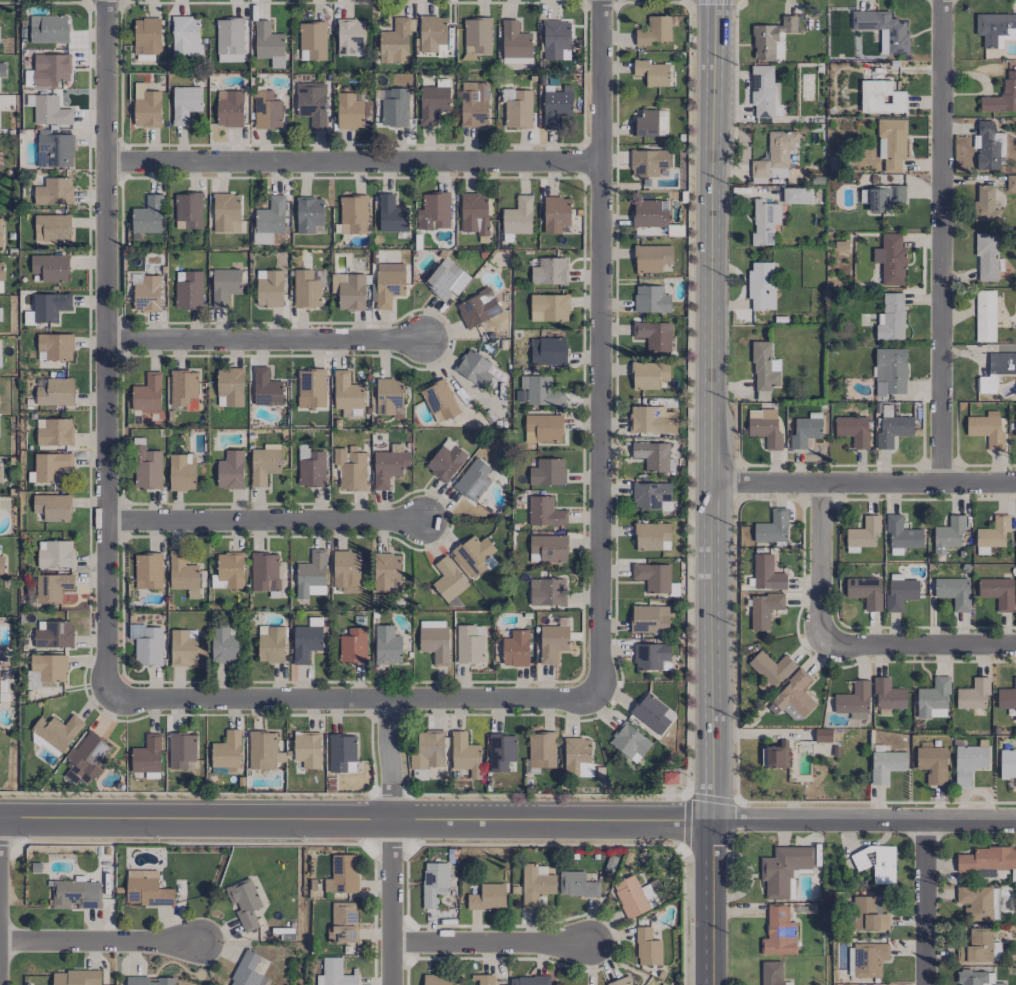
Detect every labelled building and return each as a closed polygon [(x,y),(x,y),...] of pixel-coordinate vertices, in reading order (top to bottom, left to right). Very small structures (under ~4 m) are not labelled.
[(890,11),(852,11),(852,29),(887,30),(887,55),(908,55),(908,33),(905,33),(905,21),(890,20),(890,11)] [(975,14),(975,30),(983,30),(983,48),(1003,48),(1003,40),(1015,40),(1015,14),(975,14)] [(67,42),(67,16),(29,16),(30,43),(67,42)] [(201,17),(173,16),(172,55),(200,56),(201,17)] [(446,17),(420,16),(419,52),(437,53),(437,44),(446,44),(446,17)] [(676,16),(647,16),(647,29),(635,29),(635,43),(670,43),(670,26),(676,26),(676,16)] [(781,25),(753,25),(753,60),(783,60),(783,32),(796,32),(796,16),(781,16),(781,25)] [(408,63),(409,17),(393,17),(392,32),(379,32),(378,62),(408,63)] [(134,19),(135,58),(161,58),(160,18),(134,19)] [(491,54),(490,18),(463,19),(464,60),(475,60),(475,54),(491,54)] [(217,62),(243,61),(242,19),(216,20),(217,62)] [(283,33),(270,34),(269,19),(254,20),(255,58),(270,58),(270,68),(284,67),(283,33)] [(363,20),(338,19),(337,54),(363,55),(363,20)] [(517,20),(502,19),(502,63),(531,64),(531,33),(517,33),(517,20)] [(561,59),(562,49),(569,50),(570,21),(544,21),(543,59),(561,59)] [(326,60),(325,22),(299,22),(299,60),(326,60)] [(57,87),(56,81),(69,80),(68,54),(33,55),(34,87),(57,87)] [(668,64),(648,64),(648,61),(633,61),(633,76),(645,76),(645,86),(668,86),(668,64)] [(754,117),(780,117),(780,87),(773,87),(773,66),(750,66),(750,105),(754,105),(754,117)] [(980,112),(1015,111),(1015,70),(1003,71),(1004,97),(979,97),(980,112)] [(891,80),(860,81),(860,113),(906,112),(905,91),(891,91),(891,80)] [(134,99),(143,99),(143,82),(133,83),(134,99)] [(297,116),(310,116),(310,130),(326,130),(325,83),(296,84),(297,116)] [(487,127),(487,83),(460,83),(460,127),(487,127)] [(435,126),(435,111),(449,111),(449,87),(420,86),(420,125),(435,126)] [(187,126),(187,111),(201,111),(202,87),(173,87),(172,126),(187,126)] [(408,89),(382,88),(381,126),(407,126),(408,89)] [(281,101),(272,100),(273,91),(254,90),(253,128),(281,129),(281,101)] [(531,90),(513,90),(513,101),(504,101),(505,128),(532,128),(531,90)] [(160,91),(143,91),(143,100),(133,100),(134,127),(160,127),(160,91)] [(216,126),(242,127),(243,91),(217,91),(216,126)] [(543,91),(543,129),(558,130),(558,116),(571,116),(572,92),(543,91)] [(337,129),(363,128),(363,100),(355,100),(354,92),(336,93),(337,129)] [(72,108),(58,109),(58,95),(34,95),(34,125),(72,124),(72,108)] [(658,110),(641,109),(640,117),(632,117),(632,136),(657,136),(658,110)] [(900,172),(900,161),(905,161),(906,120),(878,119),(877,159),(884,159),(884,172),(900,172)] [(999,170),(999,157),(1004,157),(1004,133),(993,132),(993,121),(978,121),(978,136),(973,135),(972,148),(976,148),(976,169),(999,170)] [(37,167),(72,167),(73,135),(50,134),(50,129),(38,129),(37,167)] [(788,178),(788,150),(796,150),(796,132),(767,132),(768,160),(749,160),(750,178),(788,178)] [(668,150),(630,150),(630,177),(658,177),(658,168),(669,168),(668,150)] [(1015,191),(1015,175),(1007,175),(1006,190),(1015,191)] [(72,205),(72,178),(44,178),(44,186),(34,186),(33,204),(72,205)] [(999,221),(1000,209),(994,209),(994,185),(977,185),(975,221),(999,221)] [(783,204),(812,203),(812,187),(783,188),(783,204)] [(890,203),(905,203),(905,187),(861,188),(861,203),(868,203),(869,212),(890,211),(890,203)] [(175,192),(175,228),(201,229),(202,193),(175,192)] [(414,228),(448,229),(449,192),(422,192),(422,202),(415,202),(414,228)] [(213,233),(240,232),(239,193),(212,194),(213,233)] [(460,234),(487,234),(488,194),(461,193),(460,234)] [(160,233),(161,194),(146,194),(146,208),(132,208),(131,232),(160,233)] [(379,232),(407,231),(407,207),(394,207),(393,194),(378,194),(379,232)] [(284,234),(283,195),(267,195),(268,209),(253,209),(254,244),(279,244),(278,234),(284,234)] [(366,195),(339,195),(340,234),(366,233),(366,195)] [(516,195),(516,209),(502,208),(501,233),(530,234),(531,195),(516,195)] [(295,233),(314,234),(314,225),(322,225),(323,198),(296,197),(295,233)] [(570,197),(544,197),(543,233),(561,233),(561,225),(570,225),(570,197)] [(750,245),(773,245),(773,224),(780,224),(780,203),(764,204),(764,199),(753,199),(753,233),(750,234),(750,245)] [(632,226),(668,227),(668,201),(632,201),(632,226)] [(34,215),(35,241),(70,241),(69,215),(34,215)] [(901,233),(881,234),(881,248),(872,248),(872,263),(881,263),(881,285),(905,285),(905,247),(901,247),(901,233)] [(975,281),(996,281),(997,234),(977,233),(975,281)] [(671,245),(634,246),(634,272),(661,272),(661,264),(671,264),(671,245)] [(41,282),(68,281),(67,255),(30,256),(31,273),(41,273),(41,282)] [(456,295),(470,278),(445,257),(423,284),(444,301),(452,292),(456,295)] [(566,258),(530,258),(531,285),(567,284),(566,258)] [(749,310),(774,310),(773,262),(748,262),(749,310)] [(404,263),(376,263),(375,310),(390,310),(391,296),(404,296),(404,263)] [(241,269),(212,270),(212,308),(227,307),(227,294),(241,294),(241,269)] [(294,308),(320,308),(320,286),(325,286),(324,269),(293,270),(294,308)] [(283,270),(256,270),(256,306),(282,306),(283,270)] [(202,272),(176,271),(175,308),(201,309),(202,272)] [(364,310),(364,274),(331,274),(330,293),(338,293),(337,310),(364,310)] [(160,311),(159,275),(142,276),(142,283),(133,284),(133,311),(160,311)] [(670,312),(670,294),(662,294),(662,286),(634,286),(634,313),(670,312)] [(455,303),(465,328),(500,314),(490,288),(455,303)] [(995,291),(975,291),(975,342),(995,342),(995,291)] [(57,323),(57,309),(71,309),(71,294),(33,293),(32,322),(57,323)] [(903,340),(903,293),(882,293),(883,325),(875,325),(875,340),(903,340)] [(530,321),(568,321),(568,295),(530,295),(530,321)] [(671,323),(632,322),(632,338),(646,338),(646,351),(670,352),(671,323)] [(72,334),(36,334),(37,352),(45,352),(45,360),(73,360),(72,334)] [(565,365),(565,338),(531,338),(531,364),(565,365)] [(770,342),(753,341),(753,390),(771,390),(771,386),(779,386),(780,360),(770,360),(770,342)] [(453,369),(483,389),(492,375),(486,371),(491,364),(467,348),(453,369)] [(875,348),(905,348),(905,393),(885,393),(885,396),(875,396),(875,348)] [(988,353),(987,374),(1015,374),(1015,353),(988,353)] [(668,381),(669,363),(632,362),(631,389),(658,389),(658,381),(668,381)] [(282,405),(282,380),(268,380),(268,367),(253,367),(253,405),(282,405)] [(243,369),(216,369),(216,395),(225,396),(225,407),(242,407),(243,369)] [(324,407),(325,370),(300,369),(299,396),(307,397),(307,407),(324,407)] [(348,370),(333,370),(334,409),(341,409),(341,417),(363,417),(362,384),(349,384),(348,370)] [(131,385),(131,410),(160,410),(160,372),(144,371),(144,385),(131,385)] [(170,406),(187,406),(187,411),(197,411),(197,371),(170,371),(170,406)] [(551,376),(520,376),(519,389),(526,390),(526,405),(564,406),(565,391),(550,391),(551,376)] [(978,376),(978,393),(996,393),(996,376),(978,376)] [(36,405),(72,405),(73,378),(46,378),(46,387),(36,386),(36,405)] [(403,419),(402,379),(375,379),(376,416),(393,416),(393,419),(403,419)] [(436,423),(459,413),(444,379),(421,389),(436,423)] [(769,400),(769,391),(755,391),(756,401),(769,400)] [(674,412),(664,412),(664,407),(630,406),(629,432),(673,433),(674,412)] [(782,450),(782,433),(776,433),(776,410),(748,410),(748,436),(765,436),(765,450),(782,450)] [(966,417),(966,436),(987,436),(986,450),(1003,451),(1003,431),(999,431),(999,411),(986,411),(986,417),(966,417)] [(789,449),(806,449),(806,438),(821,438),(821,412),(808,412),(808,418),(794,418),(794,435),(789,435),(789,449)] [(562,415),(525,415),(525,442),(561,442),(562,415)] [(834,417),(867,416),(867,433),(868,433),(868,449),(851,449),(851,436),(834,435),(834,417)] [(876,449),(892,449),(892,435),(912,435),(912,417),(880,417),(880,432),(875,432),(876,449)] [(36,445),(71,445),(71,419),(43,419),(43,427),(36,427),(36,445)] [(673,459),(668,459),(669,443),(631,443),(631,458),(644,458),(644,472),(673,472),(673,459)] [(161,488),(161,450),(145,451),(145,445),(133,445),(134,489),(161,488)] [(297,486),(325,486),(325,451),(308,451),(308,445),(298,445),(297,486)] [(366,490),(365,452),(356,452),(356,445),(347,445),(347,448),(336,448),(337,490),(366,490)] [(448,450),(440,445),(424,468),(446,483),(466,454),(452,445),(448,450)] [(280,449),(251,449),(251,487),(266,487),(266,473),(279,473),(280,449)] [(216,460),(217,489),(243,488),(242,450),(225,450),(225,460),(216,460)] [(388,490),(388,476),(402,476),(402,468),(409,468),(409,451),(372,452),(373,490),(388,490)] [(58,482),(58,468),(72,469),(72,454),(34,453),(34,482),(58,482)] [(195,490),(195,454),(169,454),(168,490),(195,490)] [(484,476),(490,468),(476,457),(452,486),(473,503),(490,482),(484,476)] [(528,485),(564,485),(564,459),(536,458),(536,467),(529,467),(528,485)] [(662,509),(662,510),(670,510),(670,483),(632,483),(633,510),(662,509)] [(43,522),(70,521),(69,494),(32,495),(33,513),(42,513),(43,522)] [(528,525),(566,526),(567,510),(552,510),(553,497),(529,496),(528,525)] [(753,523),(771,523),(770,508),(786,508),(786,542),(784,542),(784,546),(774,546),(774,541),(753,541),(753,523)] [(846,553),(858,553),(858,547),(874,546),(875,531),(879,531),(879,515),(863,515),(863,528),(845,528),(846,553)] [(922,548),(901,548),(901,555),(889,555),(889,532),(885,532),(885,515),(901,515),(901,529),(922,529),(922,548)] [(933,526),(948,526),(948,515),(964,515),(964,530),(960,530),(960,546),(944,547),(944,555),(933,555),(933,526)] [(976,555),(988,555),(988,547),(1004,546),(1004,532),(1009,532),(1009,515),(993,515),(993,529),(975,529),(975,546),(976,546),(976,555)] [(670,524),(635,523),(634,550),(669,550),(670,524)] [(478,542),(472,534),(450,552),(474,580),(495,562),(490,555),(495,550),(484,537),(478,542)] [(529,536),(529,558),(539,558),(539,562),(566,562),(566,535),(529,536)] [(37,567),(72,568),(72,541),(37,541),(37,567)] [(295,599),(308,599),(308,594),(325,595),(325,549),(310,549),(310,563),(296,563),(295,599)] [(198,564),(184,565),(184,550),(168,551),(169,589),(187,589),(187,598),(198,598),(198,564)] [(359,593),(360,551),(333,551),(332,587),(340,588),(340,592),(359,593)] [(161,553),(134,554),(135,589),(161,588),(161,553)] [(243,588),(242,553),(216,553),(217,581),(225,581),(226,589),(243,588)] [(278,591),(278,553),(251,554),(251,591),(278,591)] [(400,554),(372,554),(373,591),(400,591),(400,554)] [(753,589),(786,589),(786,573),(772,573),(772,554),(754,554),(753,589)] [(468,585),(445,555),(433,565),(442,576),(431,584),(446,603),(468,585)] [(670,565),(632,564),(631,579),(645,580),(645,593),(670,593),(670,565)] [(885,612),(902,612),(902,600),(918,599),(918,580),(902,579),(902,573),(889,574),(889,579),(888,580),(888,594),(885,594),(885,612)] [(35,575),(36,604),(60,603),(60,589),(74,589),(73,574),(35,575)] [(845,578),(879,578),(881,611),(864,611),(864,597),(845,598),(845,578)] [(933,578),(934,597),(952,597),(952,612),(969,612),(969,578),(933,578)] [(1013,612),(1012,578),(978,579),(978,598),(996,597),(996,612),(1013,612)] [(563,606),(564,579),(529,579),(529,605),(563,606)] [(769,630),(769,610),(784,609),(784,594),(750,595),(751,631),(769,630)] [(630,632),(668,632),(668,606),(631,606),(630,632)] [(72,647),(72,621),(34,622),(34,648),(72,647)] [(419,652),(432,652),(432,666),(447,666),(447,621),(419,621),(419,652)] [(484,662),(483,625),(456,625),(456,663),(484,662)] [(161,627),(142,626),(142,637),(135,637),(135,665),(161,665),(161,627)] [(237,626),(211,626),(211,662),(238,662),(237,626)] [(283,663),(284,626),(258,626),(258,662),(283,663)] [(293,626),(293,665),(308,664),(308,651),(322,651),(321,626),(293,626)] [(374,662),(401,662),(401,635),(393,635),(393,626),(375,626),(374,662)] [(569,626),(540,626),(540,664),(555,665),(555,650),(569,651),(569,626)] [(365,663),(366,628),(348,627),(348,636),(339,636),(338,662),(365,663)] [(196,666),(197,630),(170,629),(169,665),(196,666)] [(528,630),(510,630),(510,638),(502,638),(501,666),(528,666),(528,630)] [(670,670),(669,644),(633,644),(633,670),(670,670)] [(796,666),(785,654),(774,664),(760,650),(747,662),(772,689),(796,666)] [(66,655),(30,655),(30,671),(40,671),(40,687),(55,687),(55,681),(66,681),(66,655)] [(801,690),(811,679),(800,668),(764,706),(775,716),(786,704),(802,719),(816,704),(801,690)] [(948,676),(933,676),(933,688),(916,688),(917,718),(948,717),(948,676)] [(905,688),(890,689),(889,677),(874,677),(874,709),(906,708),(905,688)] [(955,708),(987,709),(988,677),(972,677),(972,689),(956,688),(955,708)] [(1012,677),(1013,688),(996,688),(997,708),(1013,708),(1013,722),(1015,722),(1015,677),(1012,677)] [(833,713),(849,713),(849,719),(868,719),(869,680),(853,680),(852,694),(833,694),(833,713)] [(658,736),(675,715),(647,691),(629,712),(658,736)] [(63,725),(52,716),(47,722),(40,716),(30,729),(60,753),(84,723),(72,714),(63,725)] [(638,763),(651,741),(621,722),(607,745),(638,763)] [(830,743),(831,729),(815,728),(814,742),(830,743)] [(210,767),(226,767),(226,773),(239,773),(240,729),(225,729),(225,743),(210,743),(210,767)] [(104,756),(111,746),(87,731),(67,762),(78,769),(73,775),(90,787),(108,759),(104,756)] [(293,761),(302,761),(302,769),(319,769),(320,732),(294,731),(293,761)] [(451,769),(470,769),(469,779),(479,779),(480,745),(466,745),(466,731),(452,731),(451,769)] [(275,770),(275,761),(282,761),(283,753),(275,752),(276,732),(249,732),(248,769),(275,770)] [(443,732),(413,732),(413,768),(443,768),(443,732)] [(556,733),(529,732),(528,767),(555,768),(556,733)] [(159,772),(160,734),(145,733),(144,748),(131,748),(130,771),(159,772)] [(195,761),(196,734),(168,733),(168,769),(188,769),(188,761),(195,761)] [(328,772),(355,773),(356,735),(329,734),(328,772)] [(515,772),(516,735),(489,734),(488,772),(515,772)] [(590,739),(564,738),(563,768),(578,769),(578,762),(590,763),(590,739)] [(765,767),(783,768),(783,746),(765,746),(765,767)] [(987,769),(988,747),(955,746),(954,786),(970,787),(971,768),(987,769)] [(945,785),(946,748),(916,748),(915,769),(926,769),(926,785),(945,785)] [(1008,780),(1008,787),(1015,787),(1015,750),(1000,750),(1000,779),(1008,780)] [(906,771),(906,751),(871,752),(871,785),(887,785),(887,771),(906,771)] [(760,857),(760,882),(765,882),(765,898),(794,898),(794,878),(796,878),(796,869),(813,869),(813,846),(773,846),(773,857),(760,857)] [(894,848),(853,848),(853,868),(873,869),(872,883),(894,884),(894,848)] [(956,869),(1015,871),(1015,849),(956,848),(956,869)] [(357,893),(357,855),(332,855),(333,878),(324,879),(324,893),(357,893)] [(448,863),(423,863),(422,909),(437,909),(437,894),(447,894),(448,863)] [(522,865),(522,908),(545,908),(545,894),(555,894),(555,875),(546,875),(546,865),(522,865)] [(173,905),(174,888),(157,888),(158,870),(127,870),(126,904),(173,905)] [(559,896),(599,897),(599,882),(585,881),(585,871),(559,871),(559,896)] [(649,884),(639,888),(634,875),(612,884),(626,919),(658,906),(649,884)] [(262,907),(249,878),(223,889),(230,904),(232,904),(245,932),(259,925),(252,911),(262,907)] [(100,881),(52,882),(52,909),(69,909),(69,904),(77,903),(77,909),(100,909),(100,881)] [(467,908),(504,909),(505,884),(481,884),(481,895),(467,894),(467,908)] [(964,920),(991,921),(992,887),(956,887),(955,904),(964,904),(964,920)] [(888,930),(888,914),(880,914),(880,896),(852,895),(851,929),(888,930)] [(355,943),(356,902),(332,901),(331,926),(327,926),(327,942),(355,943)] [(766,939),(761,939),(760,954),(796,955),(796,922),(788,922),(788,905),(767,905),(766,939)] [(661,965),(661,940),(650,940),(651,927),(636,926),(635,965),(661,965)] [(957,963),(992,962),(991,928),(966,929),(966,945),(956,945),(957,963)] [(852,977),(880,978),(880,960),(888,960),(888,943),(853,943),(852,977)] [(253,971),(260,956),(245,949),(228,984),(267,984),(270,979),(253,971)] [(356,975),(342,975),(341,957),(322,957),(323,975),(316,975),(317,984),(356,984),(356,975)] [(782,961),(761,961),(761,984),(783,984),(782,961)] [(100,971),(53,970),(52,984),(100,984),(100,971)] [(1005,983),(993,983),(993,972),(956,971),(956,983),(960,984),(1004,984),(1005,983)] [(448,975),(423,976),(423,984),(448,984),(448,975)] [(475,975),(475,984),(493,984),(493,975),(475,975)] [(509,976),(509,984),(549,984),(549,977),(509,976)] [(174,977),(157,977),(157,978),(125,979),(125,984),(174,984),(174,977)]
